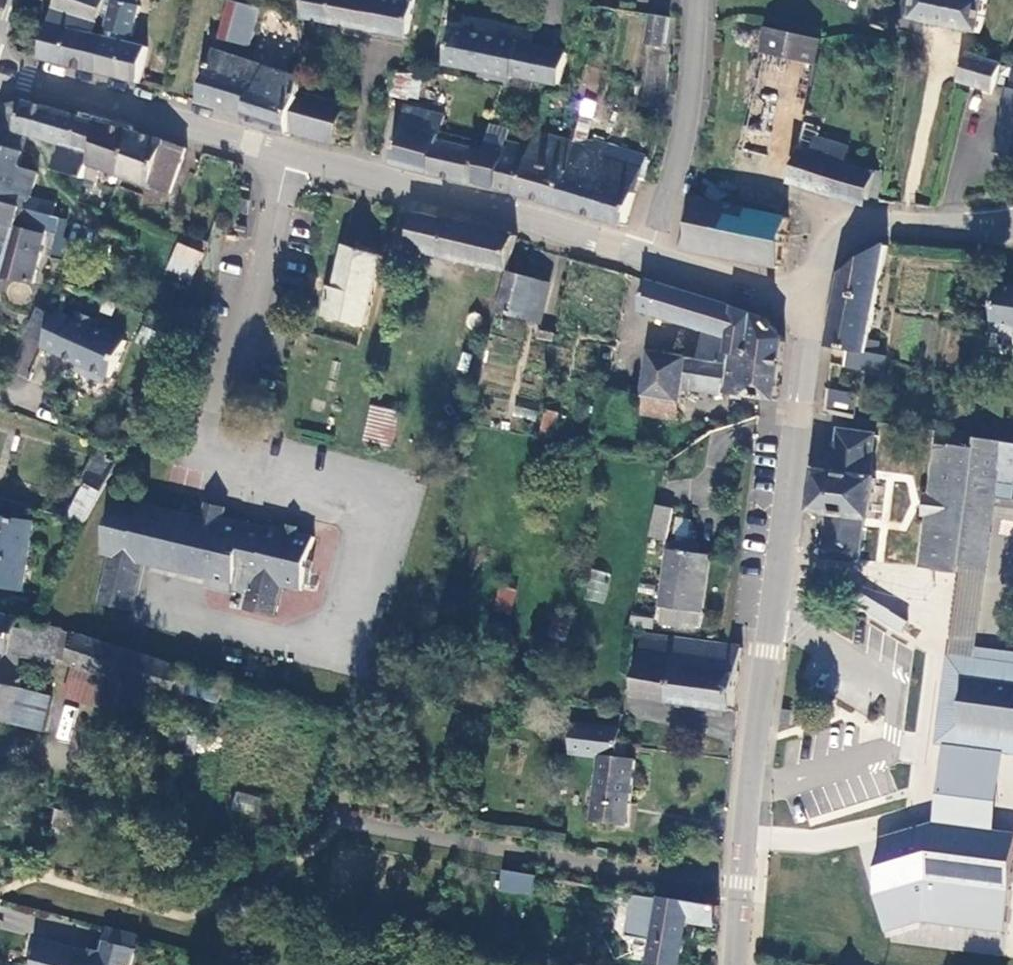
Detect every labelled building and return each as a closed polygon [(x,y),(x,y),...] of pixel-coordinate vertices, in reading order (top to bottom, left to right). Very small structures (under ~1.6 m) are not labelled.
[(35,62),(90,78),(107,16),(102,14),(103,0),(55,0),(47,21),(92,33),(91,40),(46,28),(35,62)] [(310,21),(412,42),(421,0),(315,0),(310,21)] [(910,21),(944,29),(980,38),(988,0),(918,0),(918,1),(913,0),(907,0),(904,13),(911,13),(910,21)] [(236,2),(224,40),(255,49),(266,12),(236,2)] [(110,4),(107,16),(90,78),(138,87),(145,52),(135,37),(138,11),(110,4)] [(645,47),(665,50),(670,20),(650,17),(645,47)] [(828,43),(772,31),(745,154),(801,166),(811,122),(828,43)] [(455,36),(449,69),(560,90),(566,57),(455,36)] [(220,55),(204,104),(252,120),(268,70),(220,55)] [(971,59),(964,89),(999,98),(1006,68),(1000,66),(971,59)] [(268,70),(252,120),(293,133),(305,94),(308,83),(268,70)] [(400,73),(394,101),(413,105),(419,77),(400,73)] [(1000,156),(1012,158),(1012,93),(1000,156)] [(20,94),(2,100),(0,105),(0,140),(28,148),(33,132),(11,125),(20,94)] [(41,134),(50,103),(20,94),(11,125),(33,132),(41,134)] [(348,107),(305,94),(293,133),(292,135),(339,148),(348,107)] [(80,112),(50,103),(41,134),(60,140),(71,143),(80,112)] [(585,106),(575,147),(556,212),(625,233),(636,198),(651,159),(609,148),(589,144),(596,109),(585,106)] [(116,167),(128,126),(80,112),(71,143),(60,140),(54,160),(92,172),(96,161),(116,167)] [(408,114),(393,168),(434,179),(445,136),(448,125),(408,114)] [(801,166),(795,188),(871,210),(882,173),(855,165),(859,152),(826,142),(830,128),(811,122),(801,166)] [(179,141),(128,126),(116,167),(114,171),(166,186),(179,141)] [(455,140),(445,136),(434,179),(474,189),(484,155),(453,147),(455,140)] [(519,201),(556,212),(575,147),(538,136),(519,201)] [(474,189),(519,201),(533,152),(488,139),(484,155),(474,189)] [(0,140),(0,202),(53,218),(57,203),(32,196),(39,174),(22,168),(28,148),(0,140)] [(694,199),(684,249),(779,268),(789,217),(737,207),(694,199)] [(0,202),(0,273),(34,284),(50,230),(62,234),(65,222),(53,218),(0,202)] [(518,234),(420,211),(412,246),(510,269),(518,234)] [(208,242),(197,238),(192,247),(205,251),(208,242)] [(869,335),(887,241),(844,264),(829,343),(848,345),(848,361),(884,367),(887,351),(878,349),(879,338),(869,335)] [(205,253),(183,244),(177,257),(198,266),(205,253)] [(348,249),(329,316),(369,327),(388,260),(348,249)] [(510,269),(499,307),(527,315),(538,277),(510,269)] [(655,348),(645,408),(682,415),(687,383),(728,393),(729,388),(778,397),(788,338),(774,318),(654,277),(648,306),(708,326),(704,358),(655,348)] [(999,286),(993,329),(1012,332),(1012,288),(999,286)] [(62,307),(45,343),(84,361),(81,368),(109,380),(128,338),(97,324),(101,317),(82,309),(79,315),(62,307)] [(858,417),(862,393),(832,387),(827,412),(858,417)] [(572,398),(564,429),(576,434),(584,400),(572,398)] [(369,404),(361,440),(392,447),(400,411),(369,404)] [(560,435),(560,410),(541,410),(541,435),(560,435)] [(875,430),(843,426),(838,467),(816,465),(810,512),(830,514),(826,554),(859,558),(864,517),(871,518),(876,473),(870,472),(875,430)] [(936,746),(1012,757),(1012,653),(977,648),(994,514),(1012,517),(1012,446),(973,441),(973,448),(935,443),(919,568),(958,574),(936,746)] [(110,447),(106,457),(118,463),(122,453),(110,447)] [(106,492),(89,483),(71,515),(88,524),(106,492)] [(119,497),(106,548),(114,550),(101,598),(135,606),(146,563),(213,580),(211,586),(236,592),(237,590),(253,594),(249,610),(279,618),(287,587),(305,592),(318,542),(281,532),(229,519),(232,508),(210,502),(206,519),(164,508),(119,497)] [(664,509),(657,537),(673,541),(679,513),(664,509)] [(32,516),(0,511),(0,579),(22,582),(32,516)] [(716,555),(672,550),(663,605),(668,607),(665,624),(699,627),(701,612),(709,612),(716,555)] [(615,579),(595,574),(588,603),(607,607),(615,579)] [(919,587),(868,583),(865,618),(915,622),(919,587)] [(517,621),(521,593),(503,589),(497,616),(517,621)] [(1,649),(0,651),(0,718),(40,727),(46,693),(30,686),(30,677),(22,674),(23,666),(17,661),(19,654),(49,661),(176,698),(188,669),(0,612),(0,649),(1,649)] [(742,646),(646,632),(637,699),(733,712),(742,646)] [(626,735),(580,729),(575,757),(605,761),(596,826),(624,830),(628,813),(635,814),(640,766),(624,764),(626,735)] [(258,813),(260,795),(234,793),(233,811),(258,813)] [(963,810),(926,805),(914,843),(957,851),(963,810)] [(973,812),(967,853),(1007,860),(1012,834),(1012,820),(973,812)] [(537,870),(506,864),(502,884),(534,889),(537,870)] [(715,906),(630,895),(625,935),(655,939),(652,964),(661,964),(689,964),(694,923),(712,925),(715,906)] [(0,920),(0,929),(31,934),(34,913),(2,908),(0,920)] [(139,936),(108,928),(105,940),(136,948),(139,936)] [(36,964),(124,964),(125,964),(129,964),(132,964),(136,948),(105,940),(100,961),(89,956),(90,951),(43,939),(36,964)]
